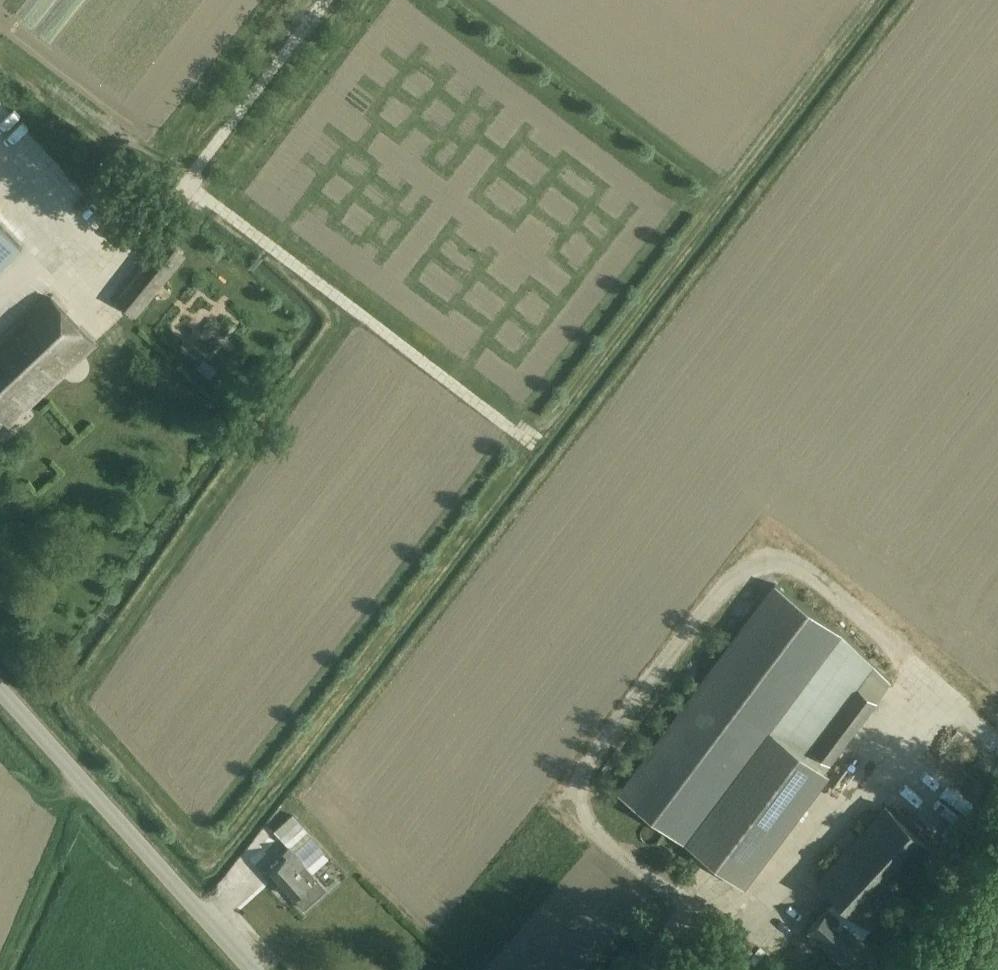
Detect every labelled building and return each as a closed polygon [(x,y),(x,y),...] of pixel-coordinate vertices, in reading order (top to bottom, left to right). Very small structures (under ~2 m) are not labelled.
[(21,248),(0,226),(0,267),(21,248)] [(160,242),(114,299),(134,316),(181,260),(160,242)] [(5,415),(14,417),(93,343),(49,296),(0,343),(0,420),(5,415)] [(618,794),(683,842),(743,887),(826,777),(822,774),(891,683),(853,644),(840,634),(775,585),(618,794)] [(828,909),(808,930),(843,963),(864,941),(860,938),(870,926),(871,927),(939,854),(886,804),(817,879),(837,897),(828,908),(828,909)] [(270,871),(294,897),(304,908),(327,887),(302,860),(294,852),(311,837),(292,815),(275,830),(281,836),(289,846),(280,854),(284,858),(270,871)]
